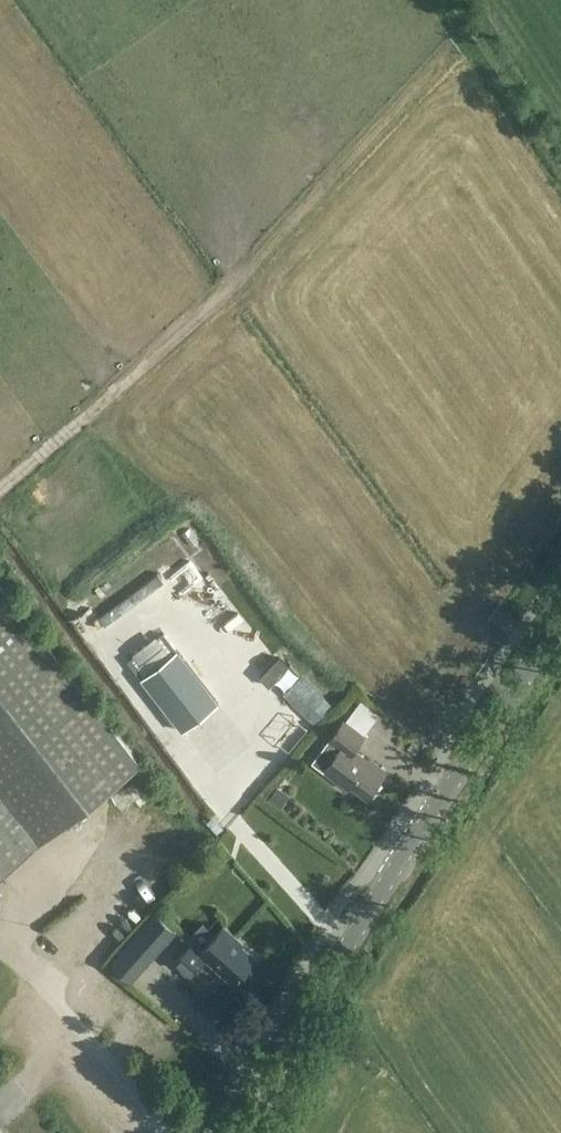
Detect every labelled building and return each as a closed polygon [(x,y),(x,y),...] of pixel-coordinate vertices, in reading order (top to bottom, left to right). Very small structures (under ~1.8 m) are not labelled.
[(142,765),(0,584),(0,876),(142,765)] [(177,650),(142,678),(183,730),(217,703),(177,650)] [(279,658),(260,678),(270,687),(289,667),(279,658)] [(361,700),(353,722),(374,730),(382,708),(361,700)] [(353,751),(364,735),(344,720),(328,741),(339,750),(323,771),(346,789),(350,783),(368,796),(386,773),(368,760),(367,761),(353,751)] [(131,980),(167,941),(176,931),(156,913),(111,962),(131,980)] [(190,976),(206,958),(234,984),(256,959),(241,945),(242,944),(224,927),(200,953),(191,944),(174,962),(190,976)]
